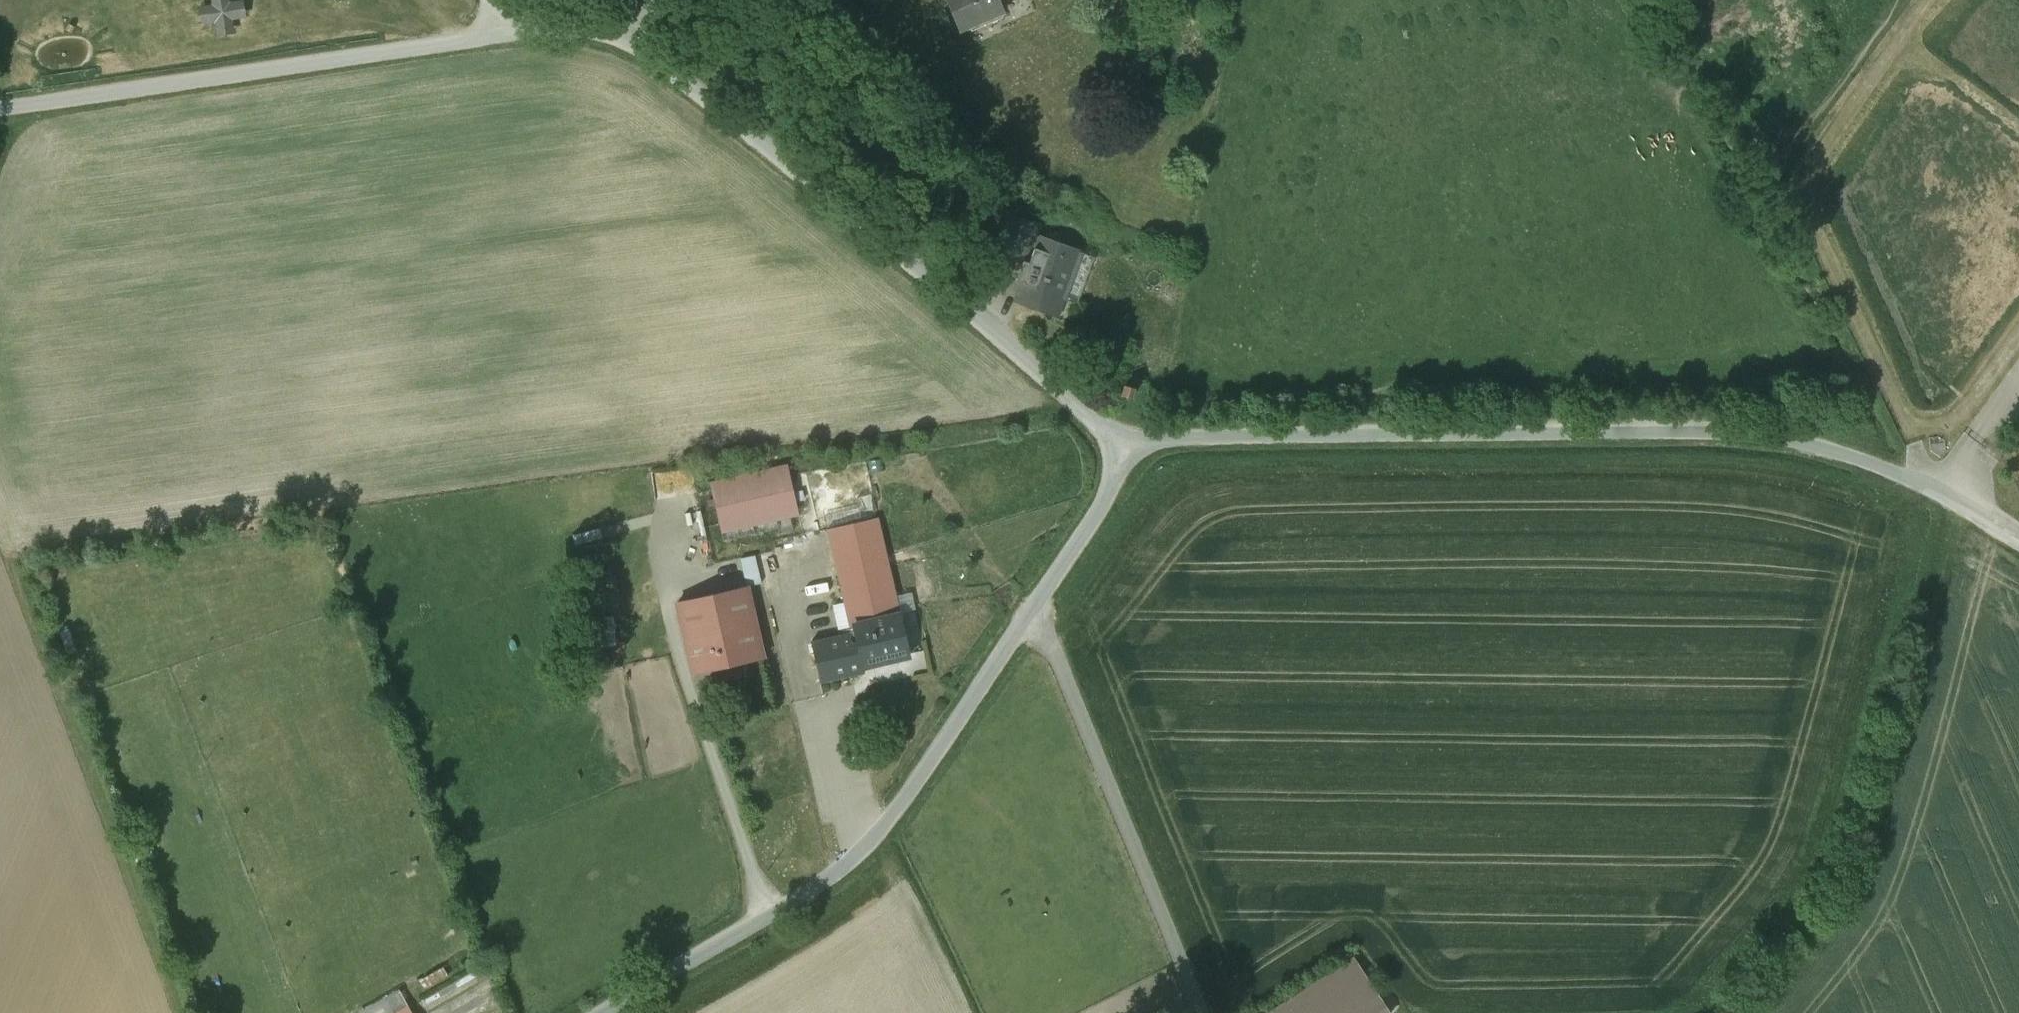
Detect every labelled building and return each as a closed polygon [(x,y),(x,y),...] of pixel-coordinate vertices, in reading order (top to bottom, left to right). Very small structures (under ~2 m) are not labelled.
[(211,2),(200,3),(201,22),(217,22),(217,33),(236,32),(235,18),(246,17),(245,0),(211,0),(211,2)] [(960,31),(961,30),(1003,12),(1003,13),(1004,12),(999,0),(947,0),(960,31)] [(1024,259),(1037,225),(1009,215),(996,249),(1024,259)] [(1075,249),(1039,237),(1039,238),(1041,238),(1033,259),(1028,274),(1029,275),(1025,285),(1022,284),(1022,285),(1063,300),(1064,299),(1062,299),(1072,269),(1068,268),(1075,249)] [(1135,389),(1125,386),(1122,396),(1132,399),(1135,389)] [(788,465),(710,483),(722,533),(800,515),(788,465)] [(878,518),(828,530),(844,601),(850,628),(854,628),(854,626),(901,615),(878,518)] [(743,556),(748,583),(763,581),(758,553),(743,556)] [(748,587),(678,602),(694,675),(764,659),(748,587)] [(901,615),(854,626),(854,628),(855,632),(863,666),(881,662),(893,659),(892,654),(907,650),(908,656),(910,656),(901,615)] [(855,632),(812,642),(821,683),(865,673),(863,666),(855,632)] [(1356,963),(1279,1012),(1388,1012),(1356,963)]
